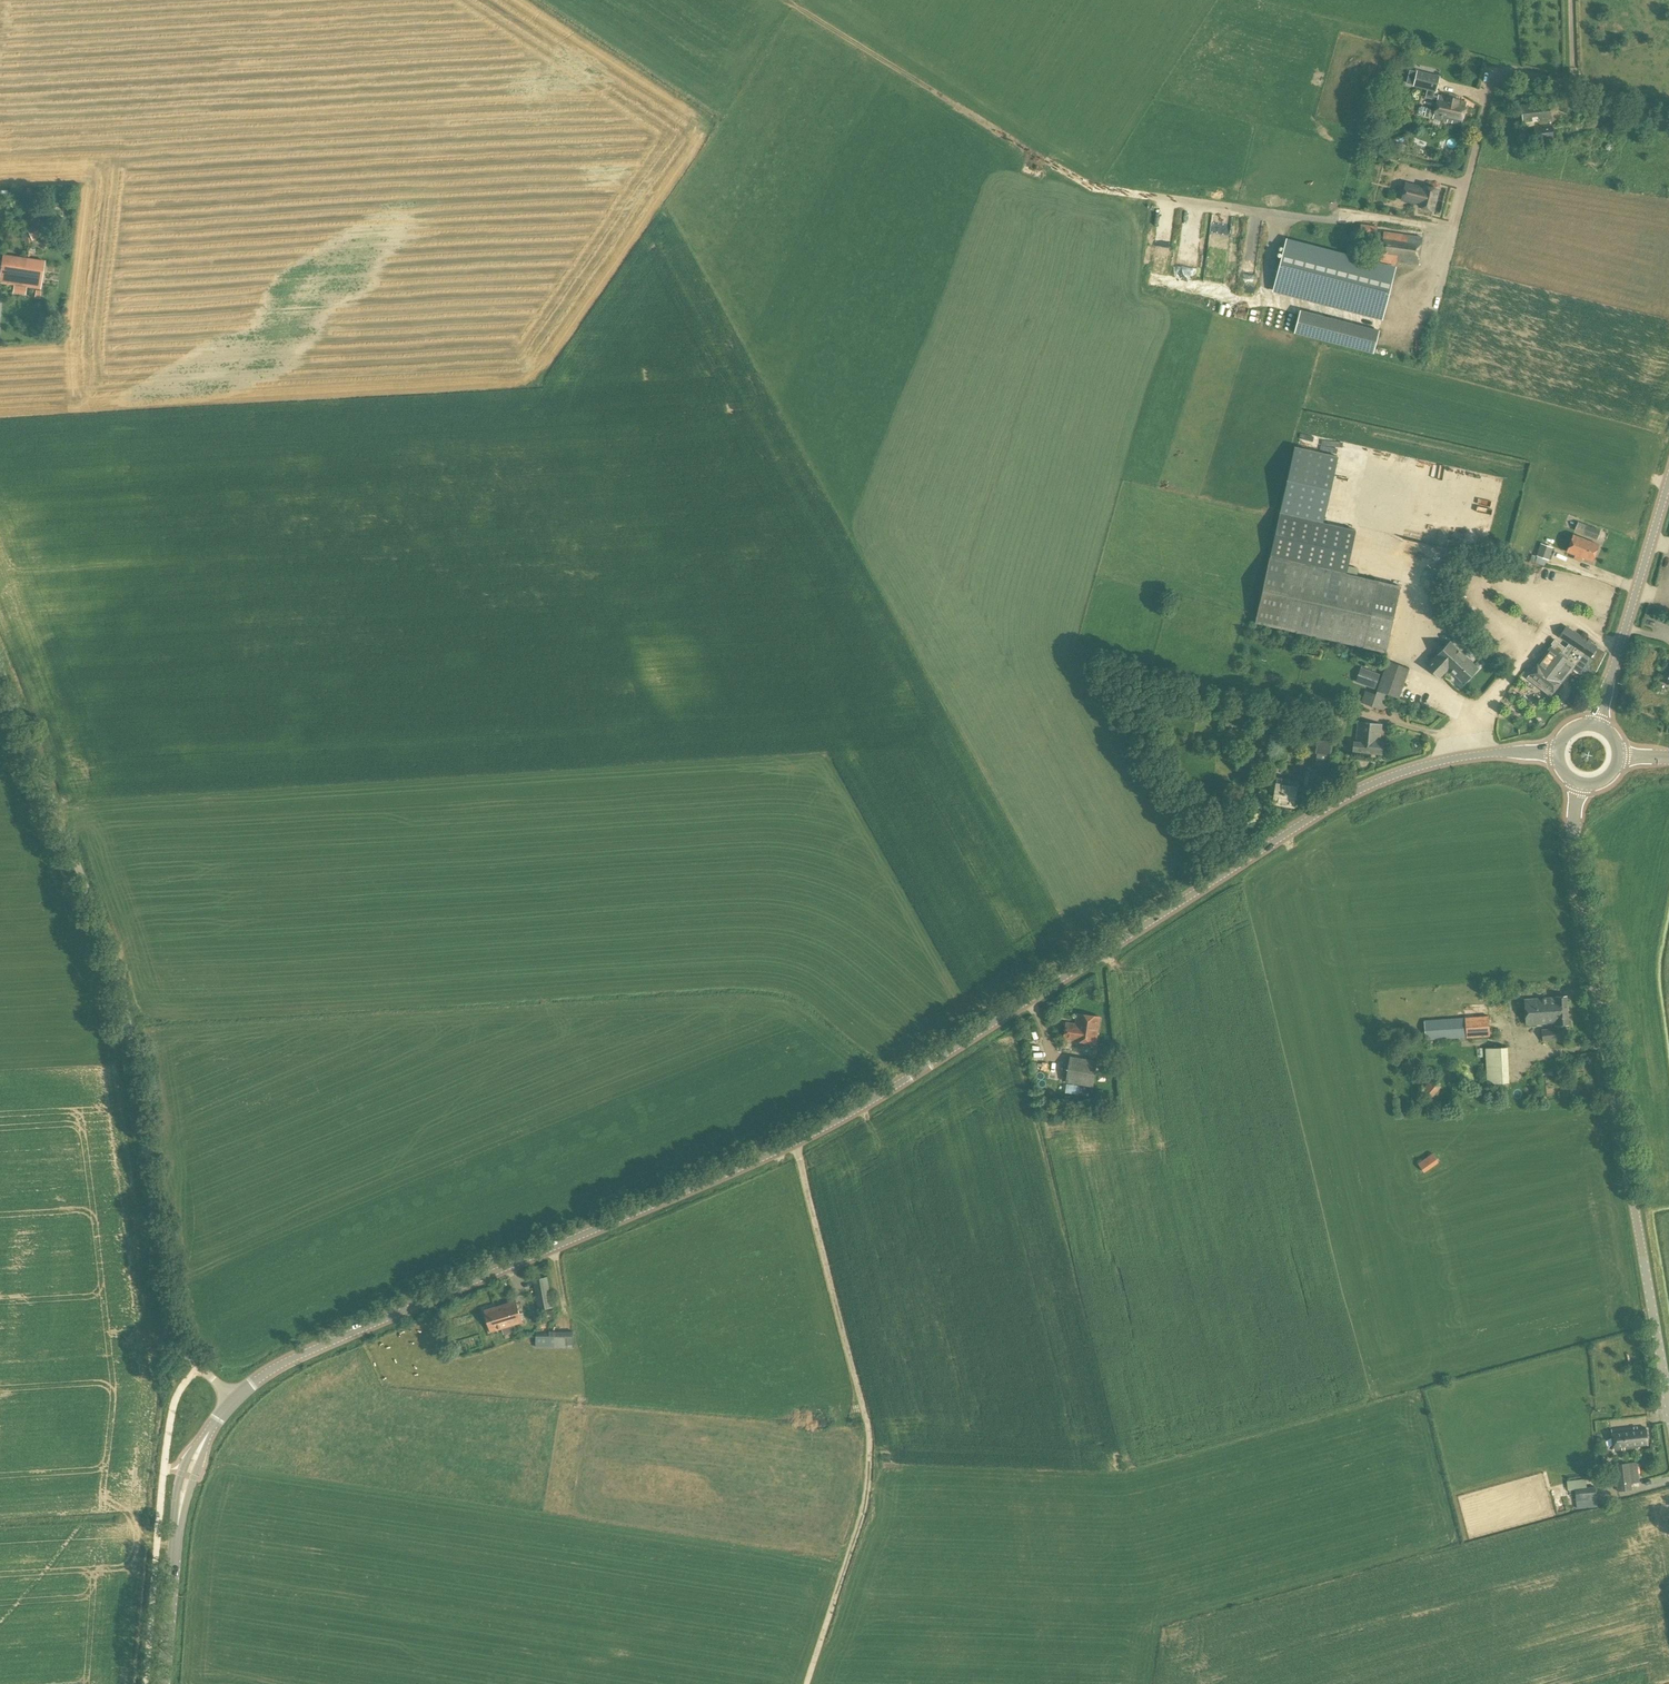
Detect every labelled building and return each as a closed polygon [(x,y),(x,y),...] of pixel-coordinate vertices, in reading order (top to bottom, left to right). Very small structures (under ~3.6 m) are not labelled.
[(1439,95),(1435,111),(1430,110),(1426,109),(1426,108),(1421,106),(1418,108),(1417,113),(1419,115),(1428,117),(1429,116),(1433,117),(1433,118),(1460,125),(1466,102),(1439,95)] [(1551,125),(1549,125),(1548,120),(1551,119),(1549,101),(1521,104),(1523,128),(1535,127),(1536,140),(1552,138),(1551,125)] [(1405,183),(1401,200),(1419,205),(1419,207),(1433,210),(1438,190),(1424,186),(1424,188),(1405,183)] [(45,234),(39,222),(26,228),(32,240),(45,234)] [(1376,236),(1377,226),(1361,224),(1359,234),(1376,236)] [(1417,264),(1421,237),(1383,232),(1379,261),(1396,263),(1396,261),(1417,264)] [(1382,318),(1395,268),(1287,240),(1274,290),(1382,318)] [(45,260),(2,254),(0,270),(0,283),(40,289),(45,260)] [(1379,331),(1340,320),(1334,343),(1373,353),(1379,331)] [(1301,438),(1320,442),(1321,435),(1303,431),(1301,438)] [(1596,540),(1600,530),(1578,521),(1574,531),(1596,540)] [(1592,561),(1598,544),(1573,535),(1566,552),(1575,555),(1574,558),(1581,561),(1582,557),(1592,561)] [(1549,559),(1552,547),(1540,543),(1536,556),(1537,556),(1535,563),(1545,566),(1547,559),(1549,559)] [(1271,556),(1256,623),(1387,653),(1402,586),(1271,556)] [(1443,562),(1433,559),(1431,566),(1442,568),(1443,562)] [(1595,673),(1605,653),(1566,626),(1558,636),(1568,643),(1565,648),(1554,640),(1550,645),(1552,646),(1530,674),(1553,692),(1573,664),(1574,665),(1577,662),(1584,667),(1595,673)] [(1461,630),(1454,637),(1458,641),(1466,634),(1461,630)] [(1464,683),(1478,668),(1450,641),(1427,665),(1440,676),(1448,668),(1464,683)] [(1398,698),(1409,669),(1387,661),(1376,690),(1398,698)] [(1375,689),(1380,675),(1361,668),(1356,683),(1375,689)] [(1386,698),(1372,694),(1368,705),(1382,710),(1386,698)] [(1381,754),(1382,741),(1379,741),(1381,724),(1357,722),(1355,742),(1353,741),(1352,751),(1381,754)] [(1330,755),(1332,742),(1317,739),(1315,753),(1330,755)] [(1313,788),(1316,770),(1304,768),(1302,777),(1304,777),(1303,786),(1313,788)] [(1278,778),(1277,783),(1270,781),(1268,792),(1275,793),(1274,803),(1292,806),(1296,782),(1278,778)] [(1553,997),(1555,1022),(1555,1025),(1568,1024),(1566,996),(1553,997)] [(1555,1022),(1553,997),(1524,999),(1526,1024),(1555,1022)] [(1095,1043),(1099,1017),(1077,1014),(1076,1025),(1066,1023),(1064,1038),(1095,1043)] [(1490,1036),(1488,1015),(1473,1017),(1465,1017),(1465,1018),(1424,1021),(1426,1039),(1426,1040),(1466,1037),(1466,1038),(1490,1036)] [(1565,1039),(1564,1027),(1541,1029),(1543,1041),(1565,1039)] [(1486,1049),(1488,1085),(1509,1083),(1507,1047),(1486,1049)] [(1093,1087),(1097,1061),(1070,1056),(1065,1083),(1093,1087)] [(1432,1097),(1441,1087),(1430,1079),(1422,1089),(1432,1097)] [(1424,1172),(1438,1162),(1432,1153),(1418,1163),(1424,1172)] [(538,1309),(553,1307),(547,1276),(532,1279),(538,1309)] [(491,1331),(522,1322),(515,1301),(484,1310),(491,1331)] [(535,1332),(535,1347),(574,1348),(573,1332),(535,1332)] [(1637,1428),(1636,1426),(1611,1429),(1614,1450),(1638,1448),(1637,1446),(1647,1445),(1645,1427),(1637,1428)] [(1618,1491),(1632,1489),(1629,1462),(1614,1464),(1618,1491)] [(1586,1487),(1585,1478),(1566,1481),(1567,1489),(1574,1488),(1577,1508),(1597,1506),(1595,1486),(1586,1487)]
